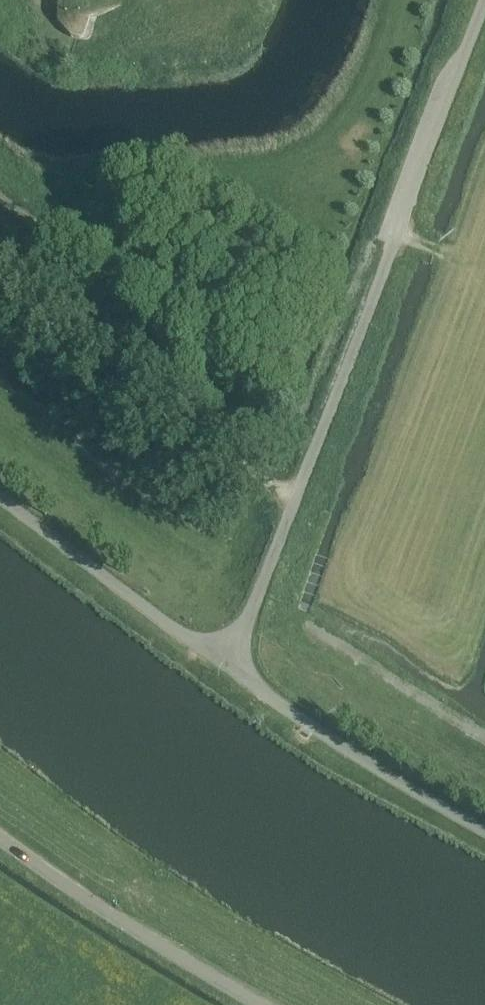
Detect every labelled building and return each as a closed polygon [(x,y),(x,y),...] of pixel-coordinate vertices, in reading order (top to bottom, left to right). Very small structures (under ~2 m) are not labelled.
[(57,18),(58,19),(59,21),(69,33),(70,34),(72,35),(81,37),(82,37),(83,37),(84,37),(84,36),(85,35),(91,15),(98,13),(110,11),(116,9),(130,0),(118,0),(102,3),(101,0),(60,0),(57,18)] [(82,37),(81,37),(83,38),(86,38),(88,38),(89,37),(91,36),(92,35),(93,33),(98,13),(91,15),(85,35),(84,36),(84,37),(83,37),(82,37)]
